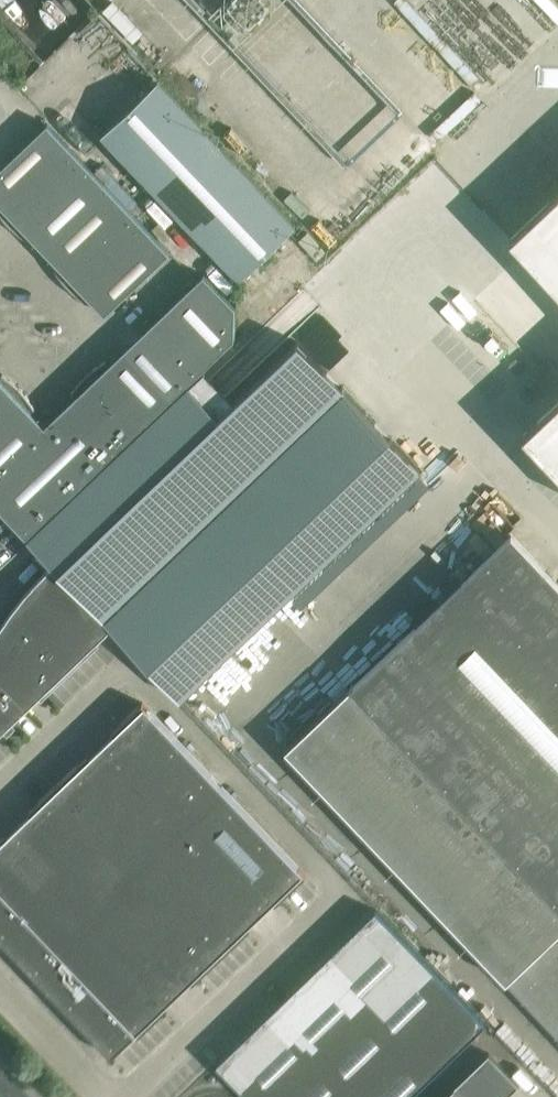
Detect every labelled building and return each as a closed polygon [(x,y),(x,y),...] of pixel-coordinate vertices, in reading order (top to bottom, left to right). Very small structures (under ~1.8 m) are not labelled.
[(160,81),(101,137),(218,261),(236,279),(288,231),(295,224),(160,81)] [(0,168),(0,215),(7,223),(77,155),(47,123),(0,168)] [(28,234),(43,250),(108,187),(77,155),(7,223),(16,231),(25,238),(26,237),(25,237),(28,234)] [(60,278),(67,287),(138,219),(108,187),(43,250),(58,265),(55,268),(55,267),(53,268),(60,278)] [(510,238),(557,289),(557,192),(510,238)] [(76,295),(86,302),(87,301),(86,300),(88,297),(104,314),(169,252),(138,219),(67,287),(76,295)] [(234,338),(235,329),(235,307),(203,274),(155,320),(202,370),(234,338)] [(170,400),(202,370),(155,320),(123,351),(170,400)] [(27,539),(49,562),(111,627),(179,699),(419,470),(297,341),(218,416),(188,385),(27,539)] [(91,413),(122,446),(170,400),(123,351),(107,365),(105,363),(106,362),(105,361),(95,367),(85,375),(107,398),(91,413)] [(20,389),(11,381),(2,374),(1,375),(2,376),(0,377),(0,408),(20,389)] [(122,446),(91,413),(107,398),(85,375),(77,384),(71,393),(72,394),(72,393),(75,396),(44,426),(0,468),(0,510),(26,537),(122,446)] [(44,426),(29,410),(32,408),(33,409),(34,408),(28,398),(20,389),(0,408),(0,468),(44,426)] [(557,472),(557,401),(523,434),(557,472)] [(436,903),(455,884),(527,958),(505,978),(557,1034),(557,587),(510,536),(407,634),(287,749),(436,903)] [(70,670),(91,650),(100,642),(98,640),(111,627),(49,562),(31,583),(14,606),(70,670)] [(27,707),(39,696),(41,698),(70,670),(14,606),(0,626),(0,679),(27,707)] [(27,707),(0,679),(0,733),(27,707)] [(114,734),(102,745),(165,812),(208,772),(142,702),(111,731),(114,734)] [(90,757),(87,754),(57,783),(123,852),(165,812),(102,745),(90,757)] [(275,903),(300,879),(305,874),(208,772),(165,812),(260,912),(272,901),(275,903)] [(31,813),(19,825),(82,891),(123,852),(57,783),(28,810),(31,813)] [(165,812),(123,852),(221,954),(251,926),(248,924),(260,912),(165,812)] [(0,837),(0,888),(41,931),(82,891),(19,825),(7,836),(4,833),(0,837)] [(189,980),(192,982),(221,954),(123,852),(82,891),(177,991),(189,980)] [(106,1051),(111,1056),(136,1032),(138,1034),(41,931),(0,888),(0,940),(16,956),(20,952),(35,967),(30,971),(106,1051)] [(82,891),(41,931),(138,1034),(168,1005),(165,1003),(177,991),(82,891)] [(216,1063),(248,1096),(409,1096),(485,1024),(375,910),(216,1063)] [(518,1085),(488,1053),(442,1096),(505,1096),(518,1085)]
